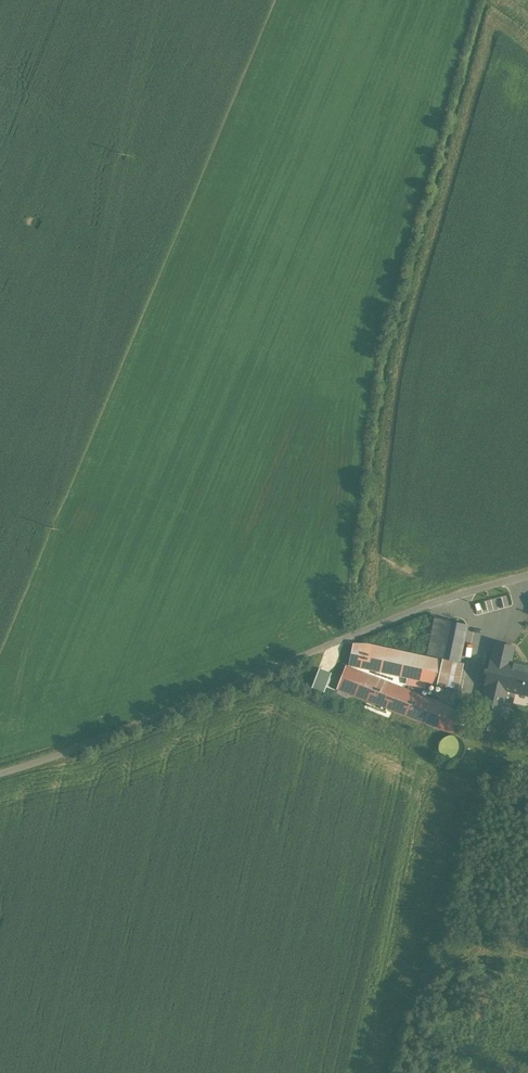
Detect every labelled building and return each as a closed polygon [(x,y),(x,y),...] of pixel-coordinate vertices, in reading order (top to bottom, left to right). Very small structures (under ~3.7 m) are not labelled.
[(467,624),(436,618),(428,655),(442,658),(460,661),(467,624)] [(492,657),(511,661),(514,647),(495,642),(492,657)] [(368,644),(354,644),(349,664),(407,677),(406,683),(425,687),(426,681),(437,683),(439,684),(444,660),(442,660),(368,644)] [(492,657),(485,684),(507,689),(505,701),(513,703),(515,694),(513,693),(514,691),(527,694),(527,665),(511,661),(492,657)] [(437,684),(445,686),(447,681),(457,683),(456,689),(458,689),(464,662),(460,661),(442,658),(442,660),(444,660),(439,684),(437,683),(437,684)] [(443,703),(346,666),(338,688),(453,733),(460,713),(463,698),(455,696),(454,705),(443,703)] [(331,672),(319,668),(312,686),(325,691),(331,672)] [(443,703),(454,705),(455,696),(456,689),(457,683),(447,681),(445,686),(443,703)] [(507,689),(485,684),(479,711),(494,714),(501,716),(503,706),(505,701),(507,689)] [(491,729),(494,714),(479,711),(476,726),(491,729)] [(462,741),(459,738),(456,736),(451,735),(447,736),(444,738),(441,741),(439,745),(439,749),(440,753),(443,757),(446,759),(450,760),(454,760),(458,759),(461,756),(463,753),(464,749),(464,744),(462,741)]
